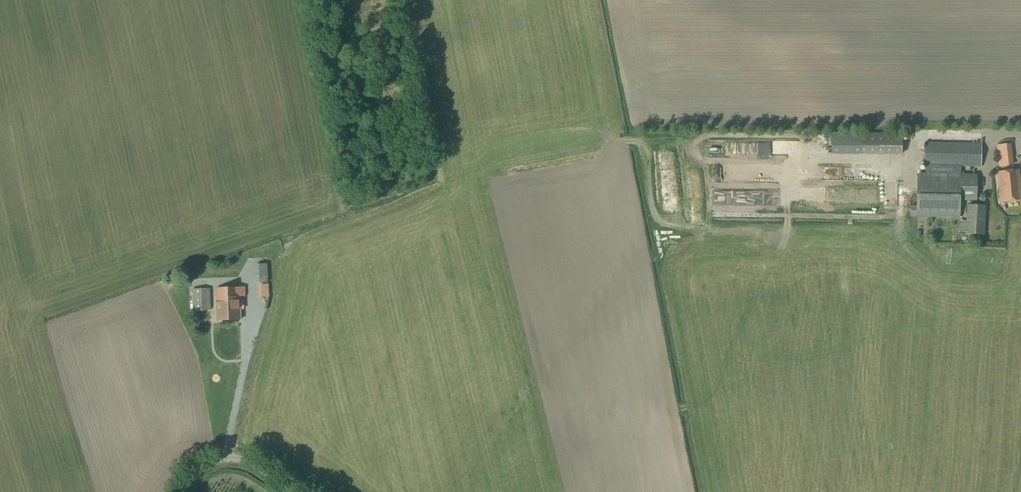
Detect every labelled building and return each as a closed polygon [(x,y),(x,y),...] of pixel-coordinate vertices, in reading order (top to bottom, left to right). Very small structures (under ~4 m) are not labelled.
[(862,134),(861,154),(901,154),(902,134),(862,134)] [(981,167),(980,143),(924,142),(924,166),(981,167)] [(1012,166),(1010,144),(997,145),(999,168),(1012,166)] [(1020,199),(1020,192),(1019,170),(997,173),(1000,202),(1020,199)] [(976,200),(977,175),(960,175),(960,174),(917,173),(916,206),(910,206),(910,217),(959,218),(960,200),(976,200)] [(781,188),(744,188),(744,207),(774,207),(774,197),(781,197),(781,188)] [(983,234),(985,206),(968,205),(966,233),(983,234)] [(271,282),(269,263),(259,264),(260,283),(271,282)] [(216,321),(241,320),(240,297),(245,297),(245,287),(240,287),(216,288),(217,302),(216,302),(216,321)] [(193,311),(211,310),(210,288),(192,289),(193,311)]
